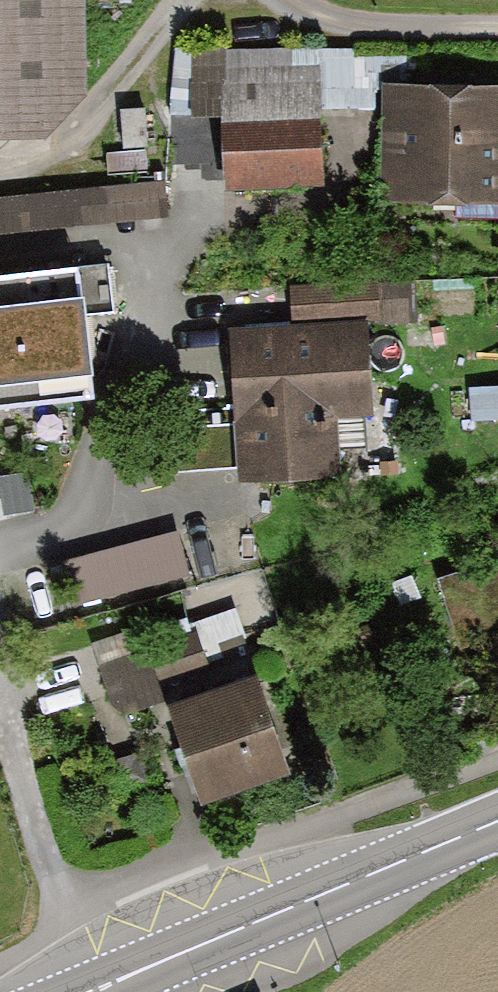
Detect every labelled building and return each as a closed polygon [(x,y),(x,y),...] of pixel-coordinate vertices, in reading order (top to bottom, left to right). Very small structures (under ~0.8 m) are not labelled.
[(41,143),(86,96),(84,0),(0,0),(0,145),(41,143)] [(190,188),(306,186),(304,48),(189,50),(190,188)] [(381,95),(383,201),(497,199),(497,93),(381,95)] [(0,201),(0,243),(156,226),(152,184),(0,201)] [(97,405),(87,320),(114,317),(108,268),(0,280),(0,416),(97,405)] [(293,324),(230,328),(239,486),(345,479),(343,453),(369,451),(367,422),(376,421),(371,326),(414,323),(412,281),(291,288),(293,324)] [(0,480),(0,495),(4,518),(37,513),(31,475),(0,480)] [(449,538),(489,642),(497,639),(497,519),(449,538)] [(65,547),(72,597),(194,579),(187,530),(65,547)] [(193,633),(101,668),(120,719),(161,703),(165,718),(218,698),(193,633)] [(292,775),(256,682),(218,698),(165,718),(202,811),(292,775)]
